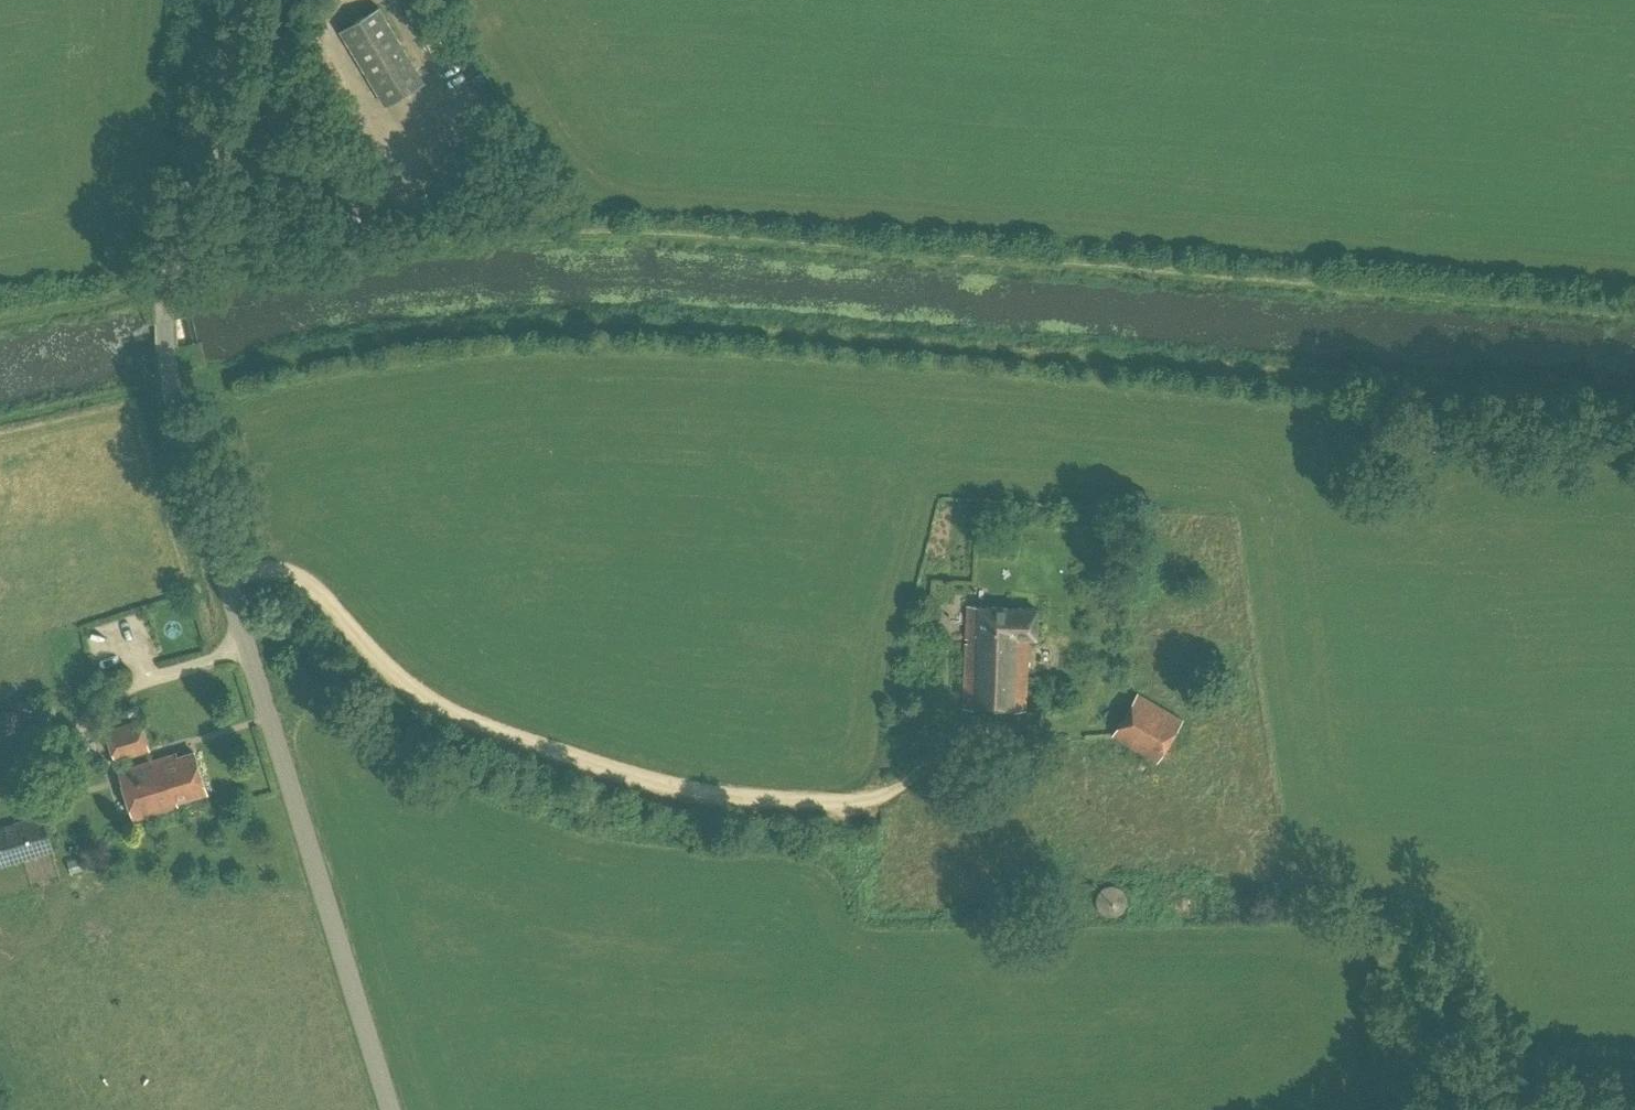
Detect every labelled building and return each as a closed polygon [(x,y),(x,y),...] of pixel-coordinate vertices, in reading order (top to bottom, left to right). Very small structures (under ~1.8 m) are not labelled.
[(387,105),(424,82),(378,8),(341,31),(387,105)] [(481,72),(471,77),(477,86),(486,80),(481,72)] [(1036,638),(1038,609),(968,607),(964,707),(1026,710),(1029,638),(1036,638)] [(1157,763),(1182,719),(1137,692),(1111,736),(1157,763)] [(115,762),(150,751),(139,718),(104,729),(115,762)] [(207,793),(195,753),(164,762),(163,757),(120,770),(135,819),(177,807),(176,802),(207,793)] [(53,849),(42,813),(0,826),(0,865),(53,849)]
